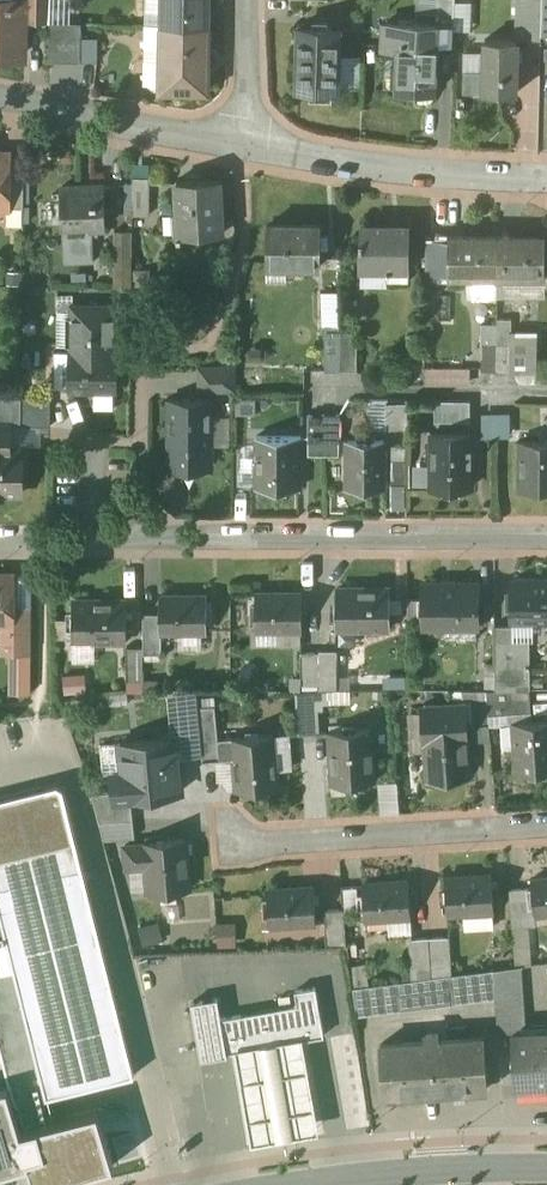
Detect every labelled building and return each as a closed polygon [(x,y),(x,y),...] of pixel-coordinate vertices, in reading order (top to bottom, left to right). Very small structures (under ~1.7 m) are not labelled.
[(29,20),(48,20),(48,0),(29,0),(29,20)] [(51,22),(71,23),(71,0),(52,0),(51,22)] [(166,10),(163,10),(162,25),(166,25),(209,26),(209,0),(167,0),(166,10)] [(436,38),(454,38),(456,0),(438,0),(436,38)] [(516,35),(542,35),(543,0),(518,0),(516,35)] [(0,3),(0,56),(22,57),(23,4),(0,3)] [(82,24),(50,23),(50,63),(82,63),(82,24)] [(432,25),(386,23),(385,50),(399,51),(399,43),(431,44),(432,25)] [(162,25),(146,25),(145,47),(162,47),(162,46),(166,46),(166,25),(162,25)] [(209,26),(166,25),(166,46),(162,46),(162,47),(162,61),(208,62),(209,26)] [(341,30),(299,29),(298,89),(339,90),(341,30)] [(518,41),(486,40),(485,72),(465,71),(464,93),(517,94),(518,41)] [(431,44),(399,43),(399,51),(397,92),(435,93),(437,44),(431,44)] [(162,47),(145,47),(145,73),(146,80),(149,85),(155,89),(161,90),(162,61),(162,47)] [(208,62),(162,61),(161,90),(208,91),(208,62)] [(9,208),(9,168),(10,155),(0,155),(0,207),(9,208)] [(25,168),(9,168),(9,208),(24,208),(25,168)] [(150,178),(134,178),(133,215),(150,215),(150,178)] [(219,181),(179,183),(180,215),(181,215),(182,233),(181,233),(181,235),(175,235),(175,240),(182,240),(182,235),(222,233),(221,218),(219,181)] [(104,186),(61,188),(63,226),(64,226),(64,223),(90,222),(90,228),(93,228),(106,227),(104,186)] [(235,217),(221,218),(222,233),(222,246),(237,245),(235,217)] [(90,228),(90,222),(64,223),(64,226),(63,226),(65,264),(95,262),(93,228),(90,228)] [(322,226),(268,226),(267,267),(322,267),(322,226)] [(410,227),(362,227),(362,240),(361,240),(361,269),(362,269),(363,267),(386,267),(386,276),(388,276),(388,282),(410,282),(410,227)] [(132,232),(116,231),(116,256),(132,256),(132,232)] [(498,237),(449,237),(449,238),(449,276),(449,277),(497,277),(498,237)] [(546,237),(498,237),(497,277),(546,277),(546,237)] [(449,238),(427,238),(427,276),(449,276),(449,238)] [(132,256),(116,256),(116,288),(132,289),(132,256)] [(70,351),(113,351),(112,307),(69,307),(70,351)] [(512,320),(497,320),(497,346),(511,347),(511,345),(512,346),(512,332),(512,320)] [(341,330),(326,330),(326,372),(341,372),(341,330)] [(358,330),(341,330),(341,372),(358,372),(358,330)] [(537,333),(512,332),(512,346),(512,372),(536,373),(537,333)] [(497,346),(483,346),(483,345),(482,345),(482,372),(497,372),(497,346)] [(511,347),(497,346),(497,372),(512,372),(512,346),(511,345),(511,347)] [(113,351),(70,351),(67,351),(67,391),(119,390),(118,350),(113,351)] [(426,368),(426,386),(472,387),(472,368),(426,368)] [(235,369),(201,370),(201,391),(235,391),(235,369)] [(0,399),(0,426),(10,426),(10,427),(22,427),(23,399),(0,399)] [(52,399),(23,399),(22,427),(51,428),(52,399)] [(211,400),(171,400),(170,467),(211,467),(211,400)] [(387,428),(408,427),(406,402),(385,403),(387,428)] [(471,402),(436,402),(436,417),(471,417),(471,402)] [(484,435),(511,435),(511,414),(484,414),(484,435)] [(324,416),(310,416),(310,442),(325,442),(324,416)] [(340,416),(324,416),(325,442),(325,443),(340,443),(340,416)] [(0,426),(0,450),(10,450),(10,427),(10,426),(0,426)] [(473,435),(432,435),(432,489),(473,488),(473,435)] [(300,438),(258,438),(258,489),(300,489),(300,438)] [(385,442),(348,442),(348,489),(385,489),(385,442)] [(521,443),(521,488),(546,488),(546,443),(521,443)] [(385,516),(407,516),(407,446),(391,446),(391,499),(385,499),(385,516)] [(0,450),(0,497),(1,497),(4,495),(22,495),(22,479),(24,477),(24,470),(22,468),(22,450),(10,450),(0,450)] [(0,577),(0,625),(11,625),(13,625),(13,611),(13,577),(0,577)] [(513,582),(513,623),(546,622),(546,582),(513,582)] [(479,584),(424,585),(424,629),(479,628),(479,584)] [(391,589),(337,590),(337,630),(391,630),(391,589)] [(303,594),(257,595),(257,631),(303,631),(303,594)] [(208,596),(161,597),(161,615),(161,633),(162,633),(208,633),(208,596)] [(128,602),(74,602),(74,642),(127,642),(128,602)] [(33,611),(13,611),(13,625),(11,625),(11,652),(12,652),(12,647),(30,647),(30,652),(32,652),(33,611)] [(161,615),(144,615),(144,648),(144,655),(162,655),(162,633),(161,633),(161,615)] [(514,627),(496,627),(496,691),(531,691),(531,641),(514,641),(514,627)] [(144,648),(127,648),(127,682),(144,682),(144,655),(144,648)] [(339,651),(320,651),(320,653),(320,685),(320,690),(339,689),(339,651)] [(320,653),(302,653),(302,686),(320,685),(320,653)] [(64,675),(65,693),(87,692),(86,674),(64,675)] [(488,691),(464,691),(464,705),(465,705),(466,729),(490,727),(489,716),(488,691)] [(496,691),(488,691),(489,716),(532,713),(531,691),(496,691)] [(317,692),(296,693),(299,736),(320,734),(317,692)] [(464,705),(424,708),(425,714),(427,752),(429,780),(469,777),(466,729),(465,705),(464,705)] [(425,714),(412,715),(412,717),(410,717),(412,753),(427,752),(425,714)] [(514,723),(515,749),(517,774),(546,772),(546,721),(514,723)] [(217,722),(200,723),(203,762),(221,761),(219,740),(217,722)] [(514,723),(502,724),(503,750),(515,749),(514,723)] [(371,730),(331,732),(334,786),(374,783),(371,730)] [(274,736),(219,740),(221,761),(236,760),(238,792),(278,789),(274,736)] [(177,739),(137,743),(139,771),(113,773),(115,793),(115,799),(131,798),(182,793),(177,739)] [(219,762),(219,784),(233,783),(233,761),(219,762)] [(383,812),(400,811),(398,782),(381,783),(383,812)] [(58,787),(0,802),(0,1043),(17,1110),(139,1079),(58,787)] [(131,798),(115,799),(115,793),(93,796),(100,824),(134,821),(131,798)] [(134,821),(100,824),(105,841),(136,838),(134,821)] [(186,841),(146,844),(146,845),(126,847),(128,870),(148,868),(150,894),(190,890),(186,841)] [(492,876),(446,879),(449,916),(495,913),(492,876)] [(532,881),(536,916),(546,915),(546,879),(532,881)] [(409,882),(363,885),(365,921),(412,918),(409,882)] [(315,887),(268,891),(271,927),(317,924),(315,887)] [(528,889),(511,890),(513,928),(533,927),(528,889)] [(259,894),(241,897),(246,922),(263,920),(259,894)] [(344,910),(325,911),(327,947),(347,946),(344,910)] [(449,938),(430,939),(433,979),(448,977),(451,976),(449,938)] [(430,939),(412,940),(415,981),(433,979),(430,939)] [(522,967),(494,970),(496,999),(499,1034),(514,1033),(527,1033),(522,967)] [(451,976),(448,977),(451,1005),(496,999),(494,970),(451,976)] [(399,983),(353,989),(358,1017),(403,1011),(399,983)] [(266,1011),(222,1019),(228,1053),(236,1052),(274,1045),(310,1039),(325,1036),(316,988),(296,991),(298,1006),(266,1011)] [(228,1056),(228,1053),(222,1019),(219,999),(192,1003),(201,1060),(228,1056)] [(527,1033),(514,1033),(515,1086),(546,1085),(546,1032),(527,1033)] [(440,1034),(425,1035),(426,1042),(381,1045),(385,1096),(488,1089),(485,1038),(440,1041),(440,1034)] [(274,1045),(236,1052),(245,1103),(253,1149),(326,1135),(318,1089),(310,1039),(274,1045)] [(5,1169),(29,1159),(46,1153),(38,1128),(23,1132),(17,1110),(9,1080),(0,1083),(0,1170),(5,1169)]
